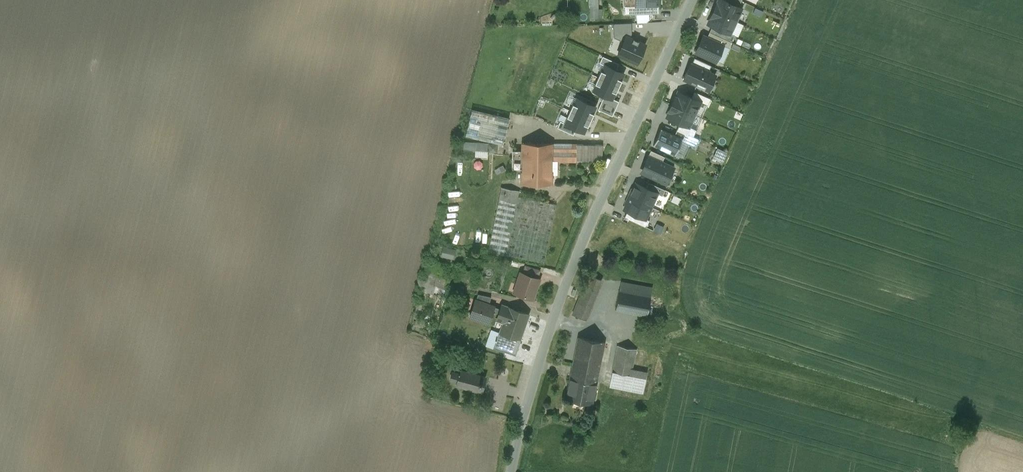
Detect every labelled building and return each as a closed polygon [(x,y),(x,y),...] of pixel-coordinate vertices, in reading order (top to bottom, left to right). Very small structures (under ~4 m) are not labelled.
[(591,18),(605,18),(605,7),(602,7),(602,0),(591,0),(591,18)] [(623,14),(659,12),(658,5),(659,5),(659,0),(623,0),(623,14)] [(741,8),(738,7),(724,0),(719,0),(714,11),(735,21),(741,8)] [(730,33),(735,21),(714,11),(708,23),(712,25),(730,33)] [(614,37),(624,41),(626,35),(629,37),(631,33),(631,23),(613,23),(614,37)] [(730,33),(712,25),(709,32),(731,42),(734,35),(730,33)] [(728,48),(731,42),(709,32),(707,37),(723,45),(728,48)] [(637,63),(645,44),(629,37),(626,35),(624,41),(617,54),(637,63)] [(716,61),(723,45),(707,37),(703,35),(695,52),(716,61)] [(604,65),(615,70),(618,63),(602,56),(599,63),(604,65)] [(708,71),(711,65),(694,58),(692,63),(708,71)] [(708,71),(692,63),(689,70),(687,69),(683,79),(696,85),(704,88),(707,82),(711,84),(716,74),(708,71)] [(604,65),(599,77),(617,86),(623,73),(615,70),(604,65)] [(612,98),(617,86),(599,77),(593,89),(604,95),(612,98)] [(672,104),(694,114),(700,101),(679,91),(676,97),(675,97),(672,104)] [(612,98),(604,95),(601,101),(615,108),(618,101),(612,98)] [(576,98),(570,110),(590,119),(596,107),(576,98)] [(615,108),(601,101),(598,109),(612,115),(615,108)] [(688,127),(689,126),(694,114),(672,104),(670,107),(671,107),(667,117),(680,123),(688,127)] [(498,116),(471,110),(465,135),(502,144),(509,119),(498,116)] [(590,119),(570,110),(564,123),(576,128),(584,132),(590,119)] [(573,134),(576,128),(564,123),(560,121),(557,127),(573,134)] [(688,127),(680,123),(677,129),(693,136),(696,129),(689,126),(688,127)] [(681,138),(674,134),(661,128),(653,144),(675,154),(681,141),(682,138),(681,137),(681,138)] [(699,139),(693,136),(677,129),(674,134),(681,138),(681,137),(682,138),(681,141),(695,147),(699,139)] [(551,144),(522,143),(521,183),(551,184),(551,175),(551,161),(551,144)] [(575,144),(551,144),(551,161),(557,161),(575,161),(575,144)] [(602,145),(575,144),(575,161),(602,161),(602,145)] [(648,155),(641,172),(666,183),(674,166),(648,155)] [(636,183),(629,196),(651,207),(657,193),(636,183)] [(556,205),(518,197),(519,191),(501,187),(488,252),(544,263),(556,205)] [(645,219),(646,218),(651,207),(629,196),(624,209),(627,211),(645,219)] [(645,219),(627,211),(624,217),(646,227),(649,220),(646,218),(645,219)] [(446,250),(444,254),(457,259),(458,254),(446,250)] [(539,270),(526,266),(523,273),(537,278),(539,270)] [(435,270),(429,281),(438,286),(438,288),(445,292),(452,279),(435,270)] [(523,273),(520,272),(516,284),(519,285),(516,294),(532,299),(537,286),(536,286),(538,278),(537,278),(523,273)] [(589,273),(571,319),(581,324),(600,278),(589,273)] [(651,296),(619,290),(615,310),(647,316),(651,296)] [(491,297),(478,294),(476,300),(489,304),(491,297)] [(476,300),(475,300),(469,316),(489,323),(493,312),(499,314),(501,309),(489,304),(476,300)] [(528,314),(502,305),(501,309),(499,314),(498,318),(507,321),(503,332),(501,332),(500,332),(519,339),(520,339),(528,314)] [(500,332),(499,331),(493,348),(504,352),(504,351),(515,355),(521,339),(520,339),(519,339),(500,332)] [(604,342),(578,337),(566,399),(592,404),(604,342)] [(609,387),(643,393),(647,371),(632,369),(636,350),(617,346),(609,387)] [(485,377),(460,370),(462,366),(454,364),(450,380),(457,382),(456,385),(481,392),(483,386),(483,384),(484,382),(485,377)]
